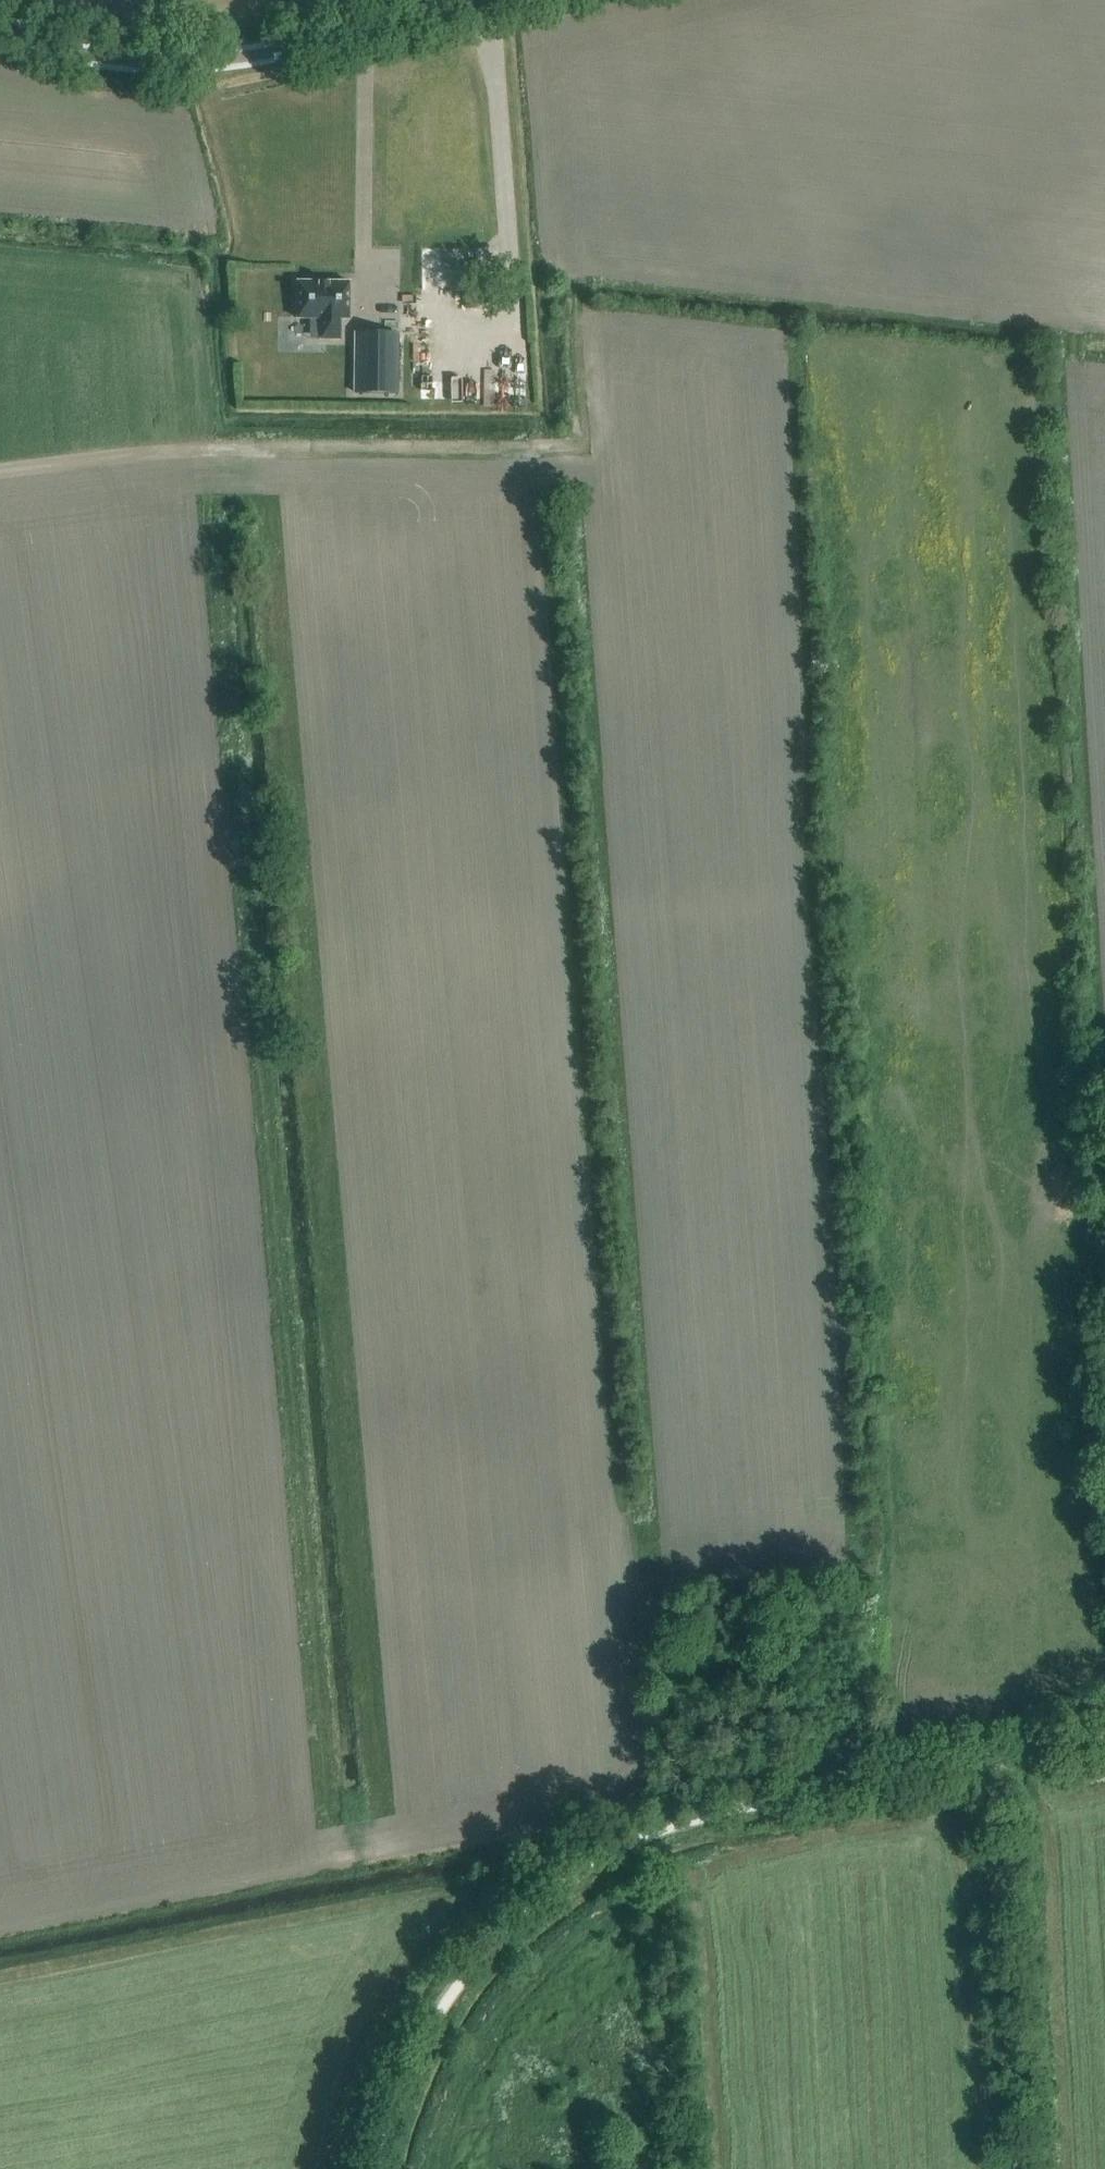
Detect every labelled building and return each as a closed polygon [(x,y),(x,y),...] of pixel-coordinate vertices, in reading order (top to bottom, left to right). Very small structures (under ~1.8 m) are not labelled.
[(345,318),(345,281),(324,281),(314,281),(293,281),(293,318),(316,318),(316,339),(336,339),(336,318),(345,318)] [(394,334),(351,333),(350,392),(393,392),(394,334)]
